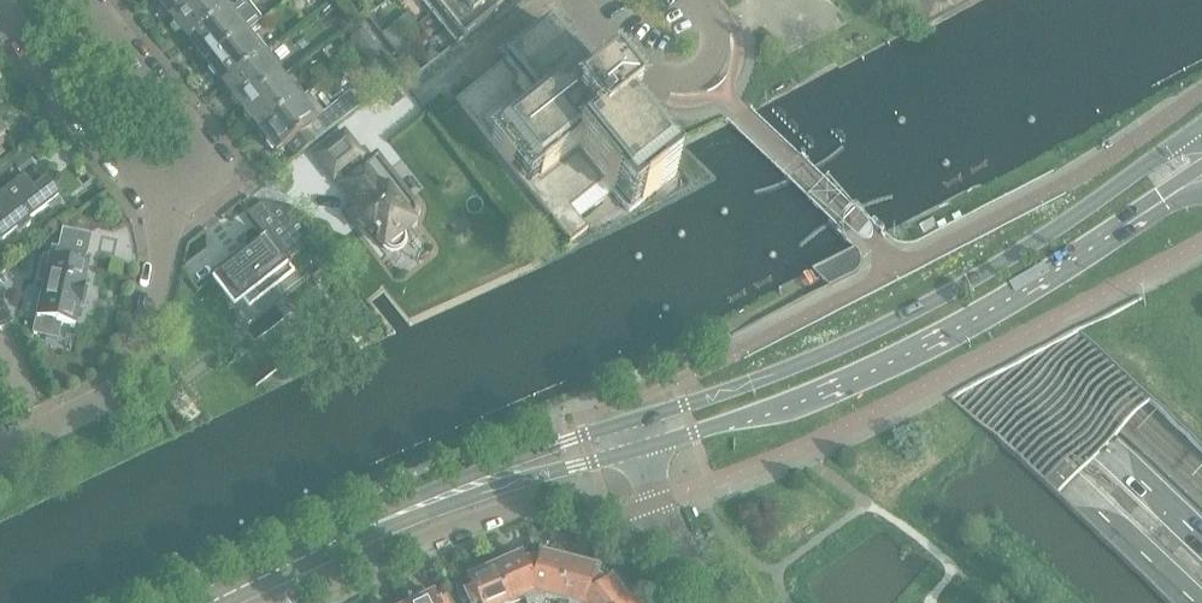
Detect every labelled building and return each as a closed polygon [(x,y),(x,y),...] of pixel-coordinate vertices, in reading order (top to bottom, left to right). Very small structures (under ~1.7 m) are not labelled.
[(168,18),(172,18),(173,19),(197,0),(154,0),(168,18)] [(173,19),(174,20),(173,25),(188,43),(232,8),(225,0),(197,0),(173,19)] [(188,43),(203,63),(207,63),(208,63),(247,33),(264,20),(248,0),(242,0),(237,4),(232,8),(191,41),(188,43)] [(432,14),(449,0),(421,0),(432,14)] [(432,14),(457,44),(492,16),(496,21),(513,8),(506,0),(449,0),(432,14)] [(478,83),(456,101),(459,105),(558,227),(571,243),(588,230),(579,219),(612,193),(620,202),(629,214),(676,176),(675,174),(662,158),(661,158),(660,157),(659,155),(661,153),(662,152),(665,151),(647,128),(616,90),(610,83),(597,67),(588,74),(549,26),(494,70),(478,83)] [(391,47),(400,40),(391,29),(382,35),(391,47)] [(361,54),(374,44),(362,30),(350,40),(361,54)] [(255,43),(248,33),(247,33),(208,63),(209,65),(209,70),(223,88),(267,54),(264,50),(257,41),(255,43)] [(400,58),(409,52),(400,40),(391,47),(400,58)] [(370,66),(383,56),(374,44),(361,54),(370,66)] [(278,67),(268,55),(267,54),(223,88),(238,107),(243,107),(244,108),(283,78),(276,69),(278,67)] [(292,86),(291,87),(283,78),(244,108),(246,111),(245,115),(258,132),(302,98),(292,86)] [(261,130),(258,132),(273,151),(278,152),(279,153),(290,145),(299,156),(325,135),(344,120),(334,107),(323,115),(307,95),(302,98),(261,130)] [(342,134),(317,153),(356,202),(349,207),(358,219),(376,242),(378,240),(381,245),(384,248),(385,249),(386,251),(388,252),(389,252),(390,252),(391,253),(392,253),(393,253),(394,253),(395,253),(396,252),(397,252),(398,252),(399,251),(400,251),(401,250),(401,249),(402,249),(403,248),(403,247),(404,246),(404,245),(405,244),(405,243),(405,242),(405,241),(405,240),(405,239),(404,238),(404,237),(404,236),(403,235),(403,234),(414,226),(413,224),(416,216),(406,204),(389,181),(383,185),(367,165),(342,134)] [(21,174),(35,164),(25,152),(12,162),(21,174)] [(1,242),(8,237),(15,232),(18,235),(30,226),(27,222),(56,200),(45,185),(45,184),(37,174),(20,187),(18,185),(2,198),(0,195),(0,241),(1,242)] [(233,302),(253,287),(262,280),(267,285),(272,292),(293,275),(289,269),(290,269),(284,261),(312,239),(290,211),(261,206),(260,205),(247,216),(264,239),(245,253),(243,251),(242,252),(243,253),(235,260),(234,258),(233,259),(235,261),(218,274),(214,278),(221,286),(220,286),(226,294),(227,294),(233,302)] [(63,231),(58,250),(85,256),(86,256),(90,237),(63,231)] [(856,247),(813,269),(814,271),(815,271),(829,285),(830,287),(853,275),(854,274),(855,273),(857,272),(858,271),(859,270),(859,269),(860,268),(861,266),(861,265),(862,264),(862,262),(862,261),(862,259),(862,258),(862,256),(861,255),(861,253),(860,252),(859,251),(858,250),(857,248),(856,247)] [(32,334),(37,335),(57,339),(59,325),(74,329),(79,309),(83,309),(87,289),(83,288),(87,268),(83,267),(85,256),(58,250),(52,249),(49,260),(41,259),(36,282),(39,282),(43,283),(32,334)] [(0,297),(0,330),(10,324),(14,323),(7,309),(0,297)] [(567,563),(540,556),(538,561),(530,562),(532,602),(542,602),(543,599),(556,602),(567,563)] [(521,563),(519,557),(492,569),(508,602),(518,602),(522,601),(523,602),(532,602),(530,562),(521,563)] [(599,580),(591,574),(592,569),(567,563),(556,602),(559,602),(584,602),(599,580)] [(492,569),(466,580),(470,590),(463,593),(468,602),(508,602),(492,569)] [(741,574),(734,577),(741,589),(747,586),(741,574)] [(606,585),(599,580),(584,602),(628,602),(611,582),(606,585)]
